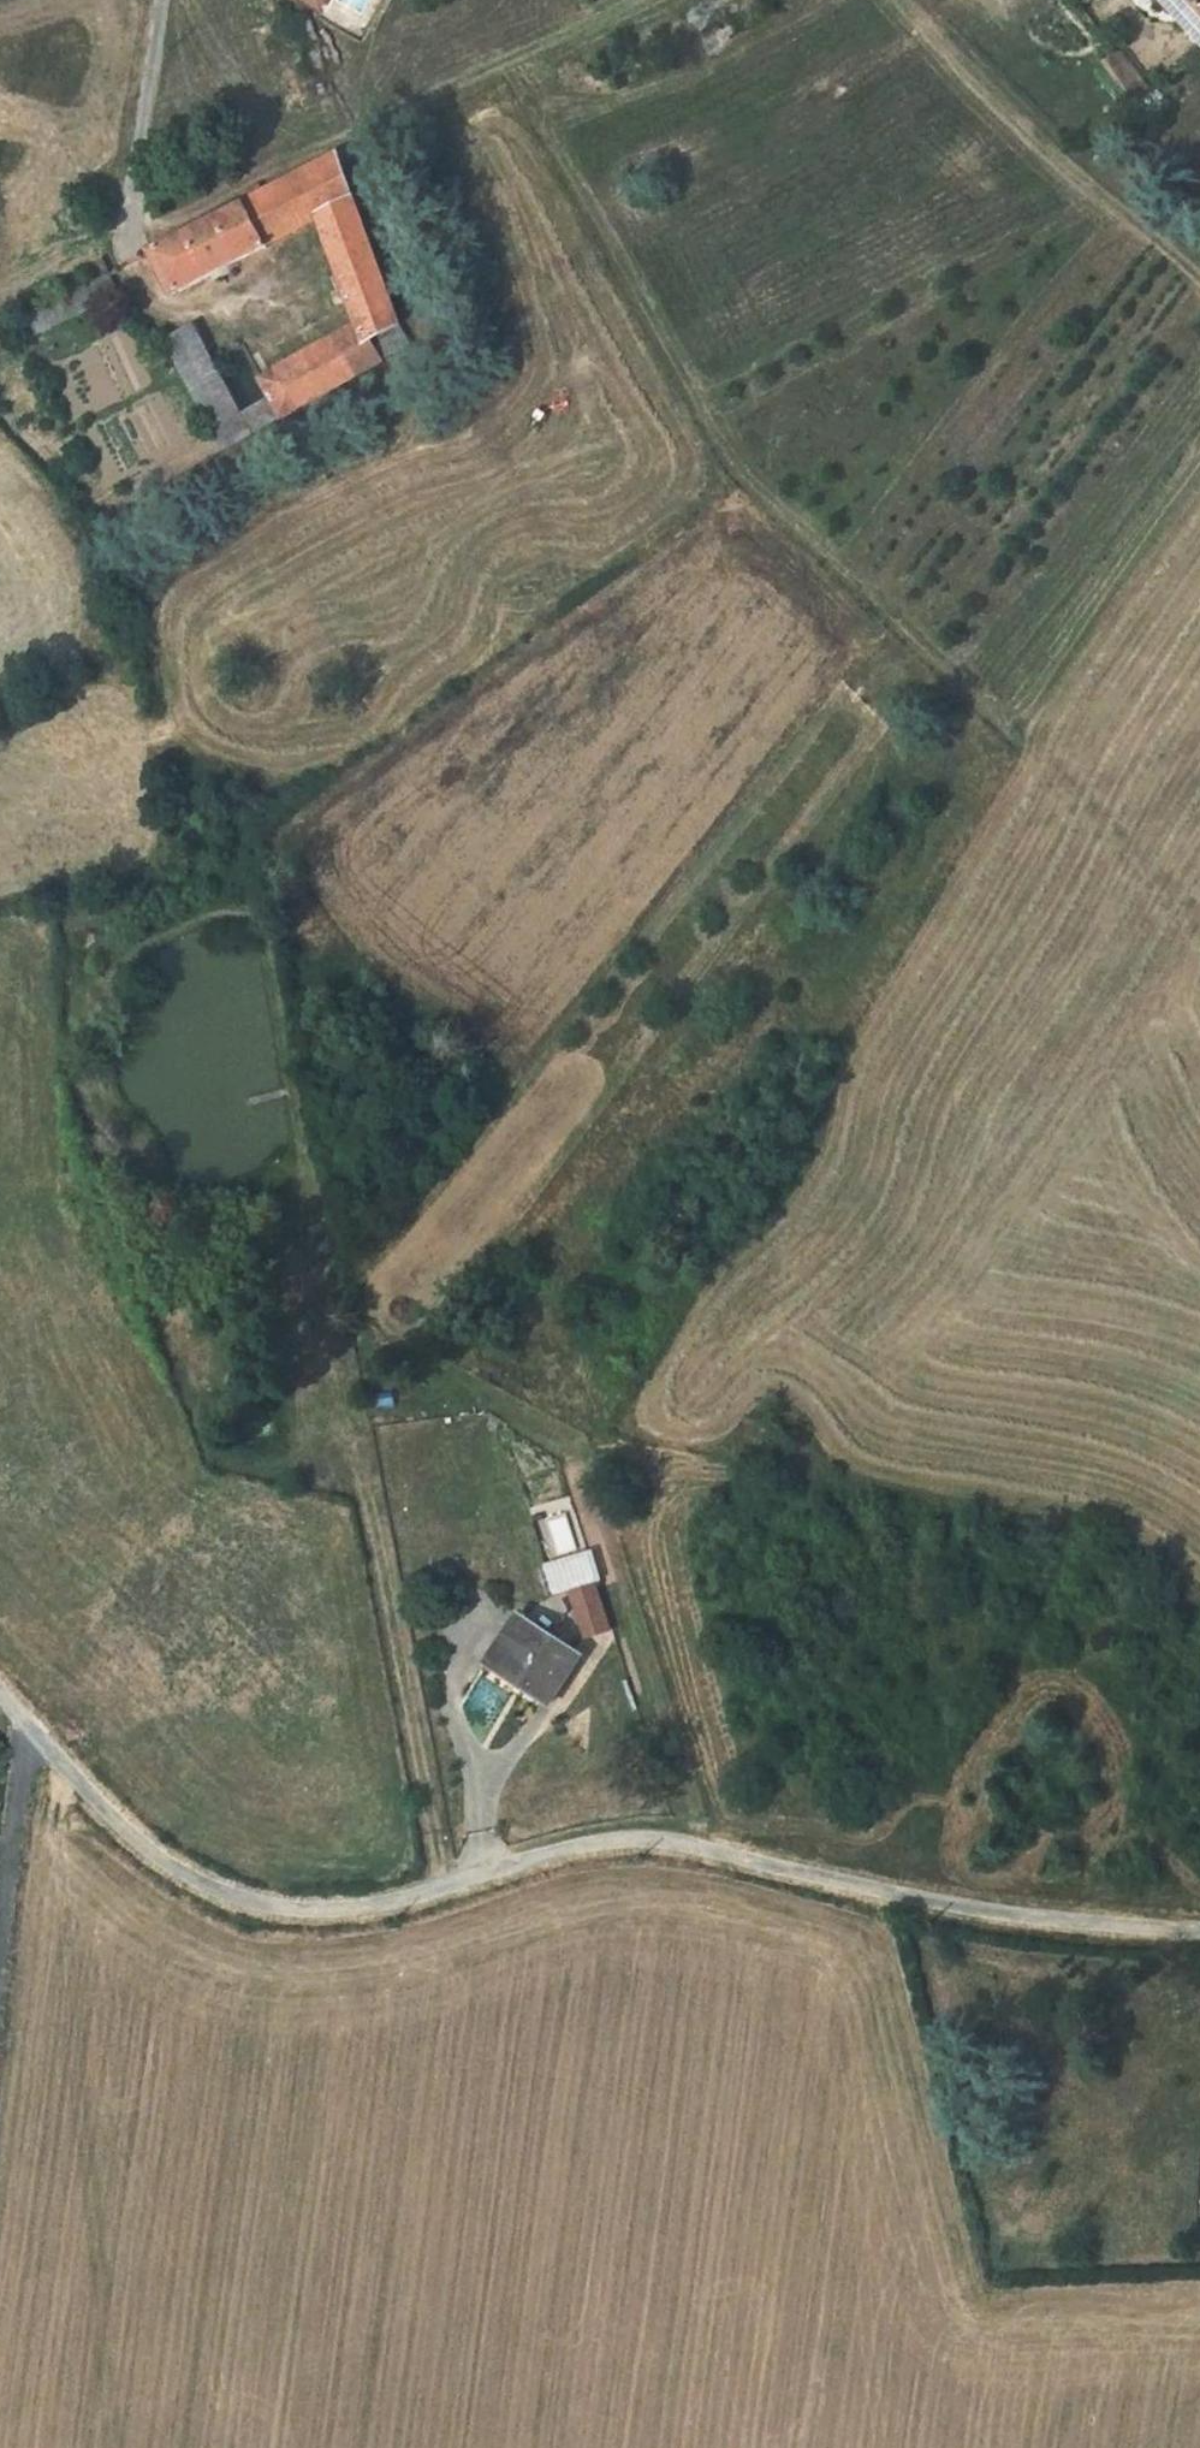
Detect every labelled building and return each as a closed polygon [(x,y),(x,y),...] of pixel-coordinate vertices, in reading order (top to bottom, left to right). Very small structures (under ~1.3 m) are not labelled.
[(323,11),(329,0),(302,0),(323,11)] [(1078,8),(1089,0),(1072,0),(1078,8)] [(1199,40),(1199,0),(1163,0),(1199,40)] [(1164,66),(1180,54),(1168,37),(1151,50),(1164,66)] [(1151,93),(1121,52),(1105,63),(1135,104),(1151,93)] [(248,203),(155,249),(178,292),(267,244),(320,217),(359,323),(332,339),(343,357),(346,356),(357,349),(368,368),(384,360),(410,344),(399,326),(337,155),(263,194),(248,203)] [(244,196),(248,203),(263,194),(260,188),(244,196)] [(204,322),(196,326),(208,349),(216,344),(204,322)] [(242,416),(193,325),(166,340),(214,431),(242,416)] [(332,339),(278,368),(300,406),(357,374),(346,356),(343,357),(332,339)] [(278,368),(260,379),(272,400),(281,417),(300,406),(278,368)] [(242,416),(214,431),(224,448),(281,417),(272,400),(242,416)] [(610,1629),(596,1586),(572,1593),(587,1637),(610,1629)] [(582,1656),(519,1615),(489,1660),(531,1687),(528,1691),(549,1705),(582,1656)]
